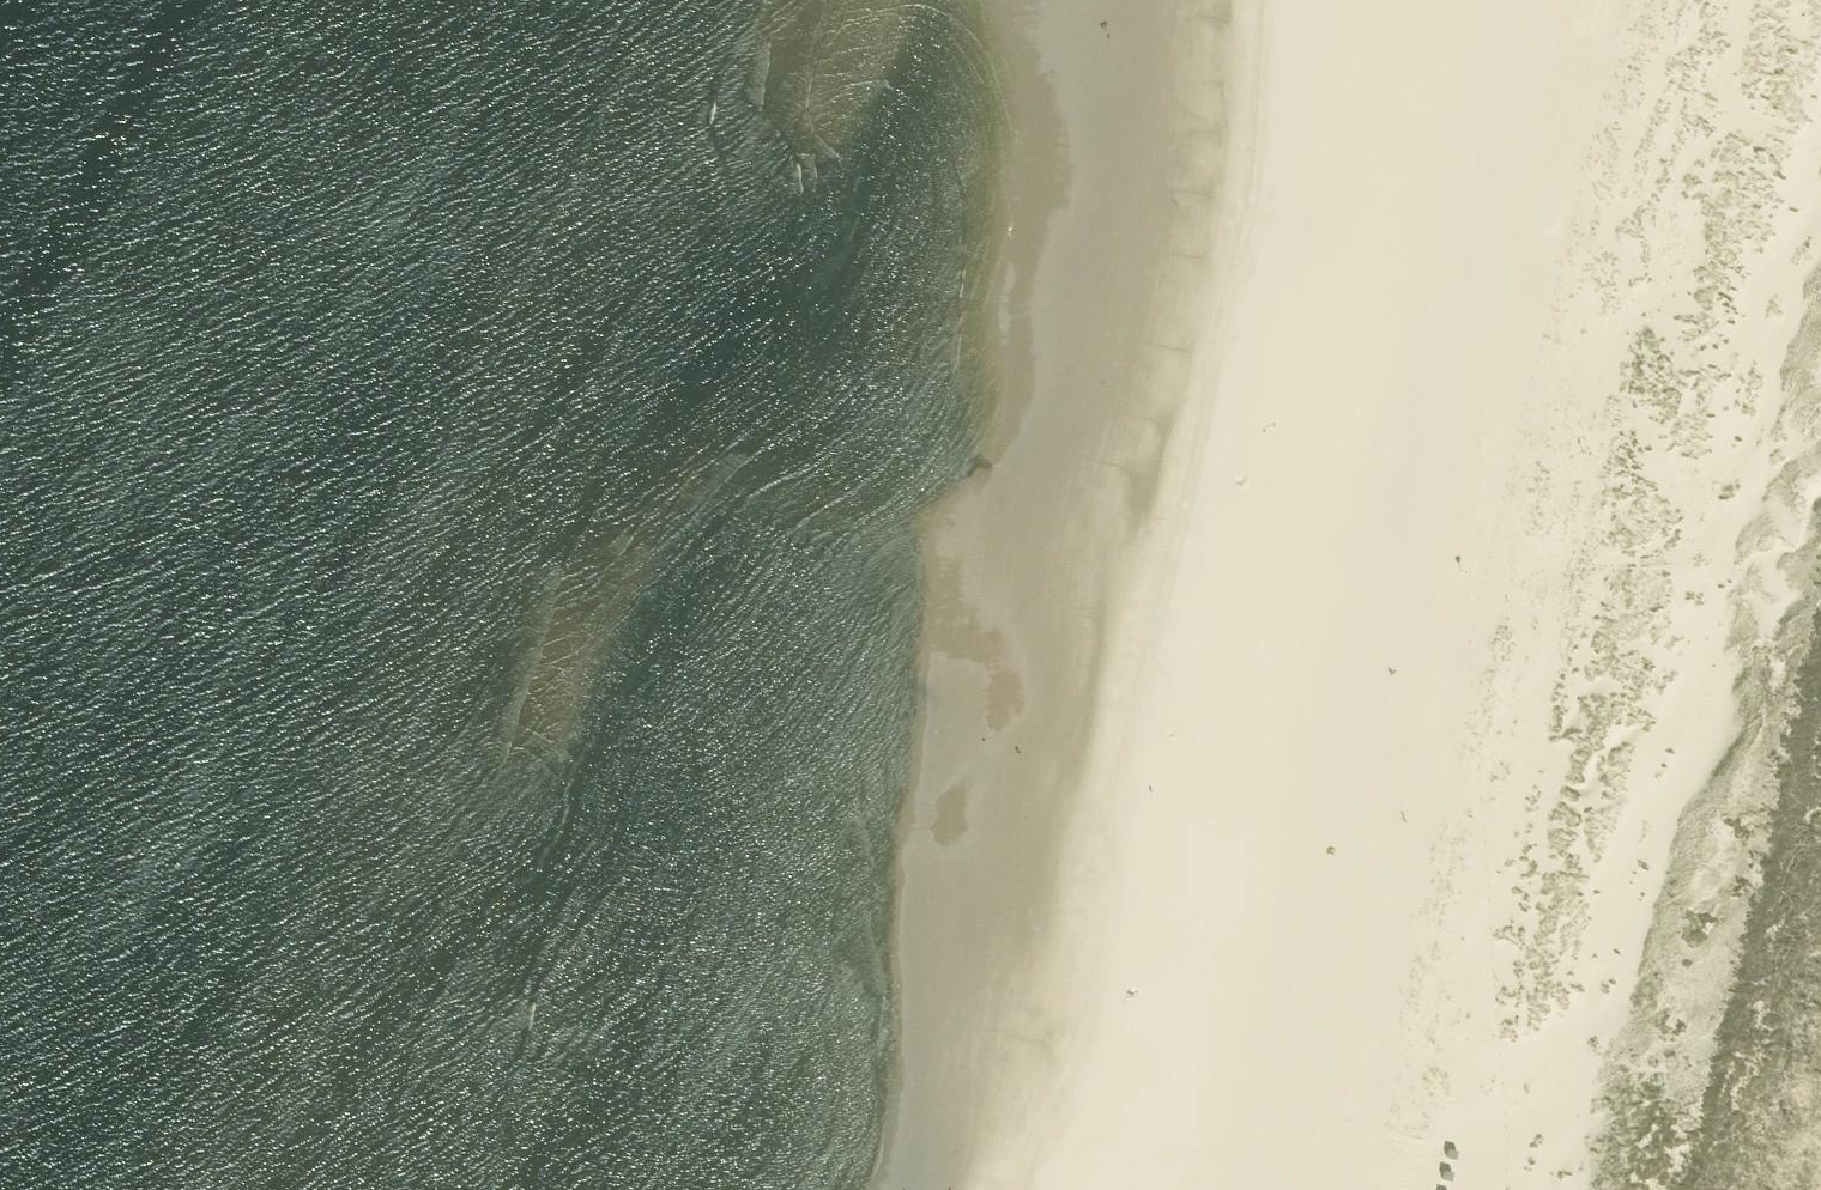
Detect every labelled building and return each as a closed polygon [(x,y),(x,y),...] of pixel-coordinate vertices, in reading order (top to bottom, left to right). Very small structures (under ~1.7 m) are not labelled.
[(1674,597),(1636,736),(1705,755),(1743,616),(1674,597)]
